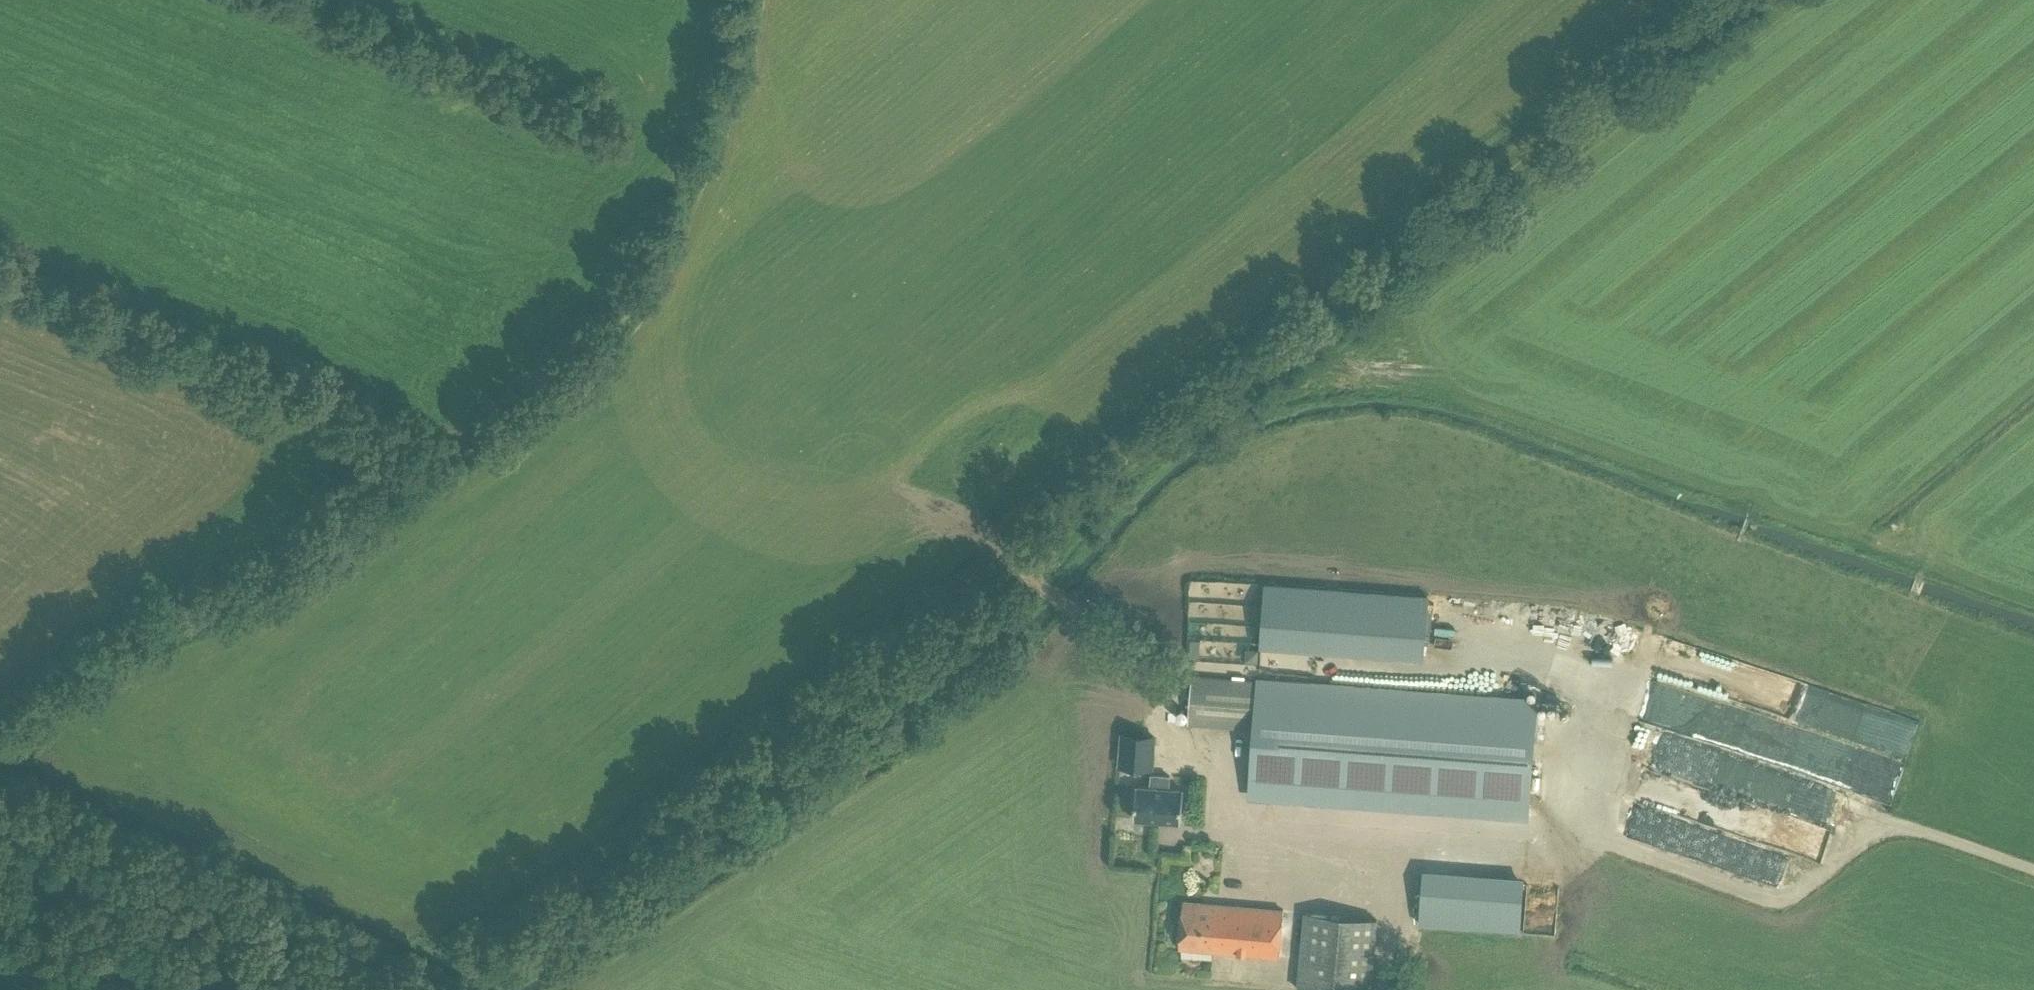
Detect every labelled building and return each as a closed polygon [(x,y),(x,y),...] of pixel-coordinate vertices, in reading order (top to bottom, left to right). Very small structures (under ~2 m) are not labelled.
[(1285,645),(1289,585),(1265,583),(1260,644),(1285,645)] [(1258,662),(1259,649),(1246,648),(1245,661),(1258,662)] [(1258,681),(1194,676),(1190,724),(1254,729),(1258,681)] [(1254,729),(1249,795),(1528,816),(1537,701),(1258,680),(1258,681),(1254,729)] [(1152,769),(1155,735),(1144,734),(1122,733),(1120,759),(1119,766),(1152,769)] [(1786,756),(1789,740),(1762,735),(1759,750),(1786,756)] [(1796,752),(1791,769),(1888,793),(1898,753),(1838,738),(1834,755),(1811,749),(1810,756),(1796,752)] [(1152,774),(1150,787),(1136,786),(1134,819),(1181,822),(1183,790),(1169,789),(1170,776),(1152,774)] [(1748,833),(1755,811),(1704,795),(1697,816),(1748,833)] [(1819,850),(1824,820),(1807,817),(1801,847),(1819,850)] [(1757,868),(1775,872),(1781,845),(1762,841),(1757,868)] [(1419,857),(1417,919),(1520,923),(1522,861),(1419,857)] [(1283,909),(1184,899),(1179,949),(1278,958),(1283,909)] [(1297,988),(1297,989),(1306,989),(1371,989),(1378,918),(1305,912),(1297,988)]
